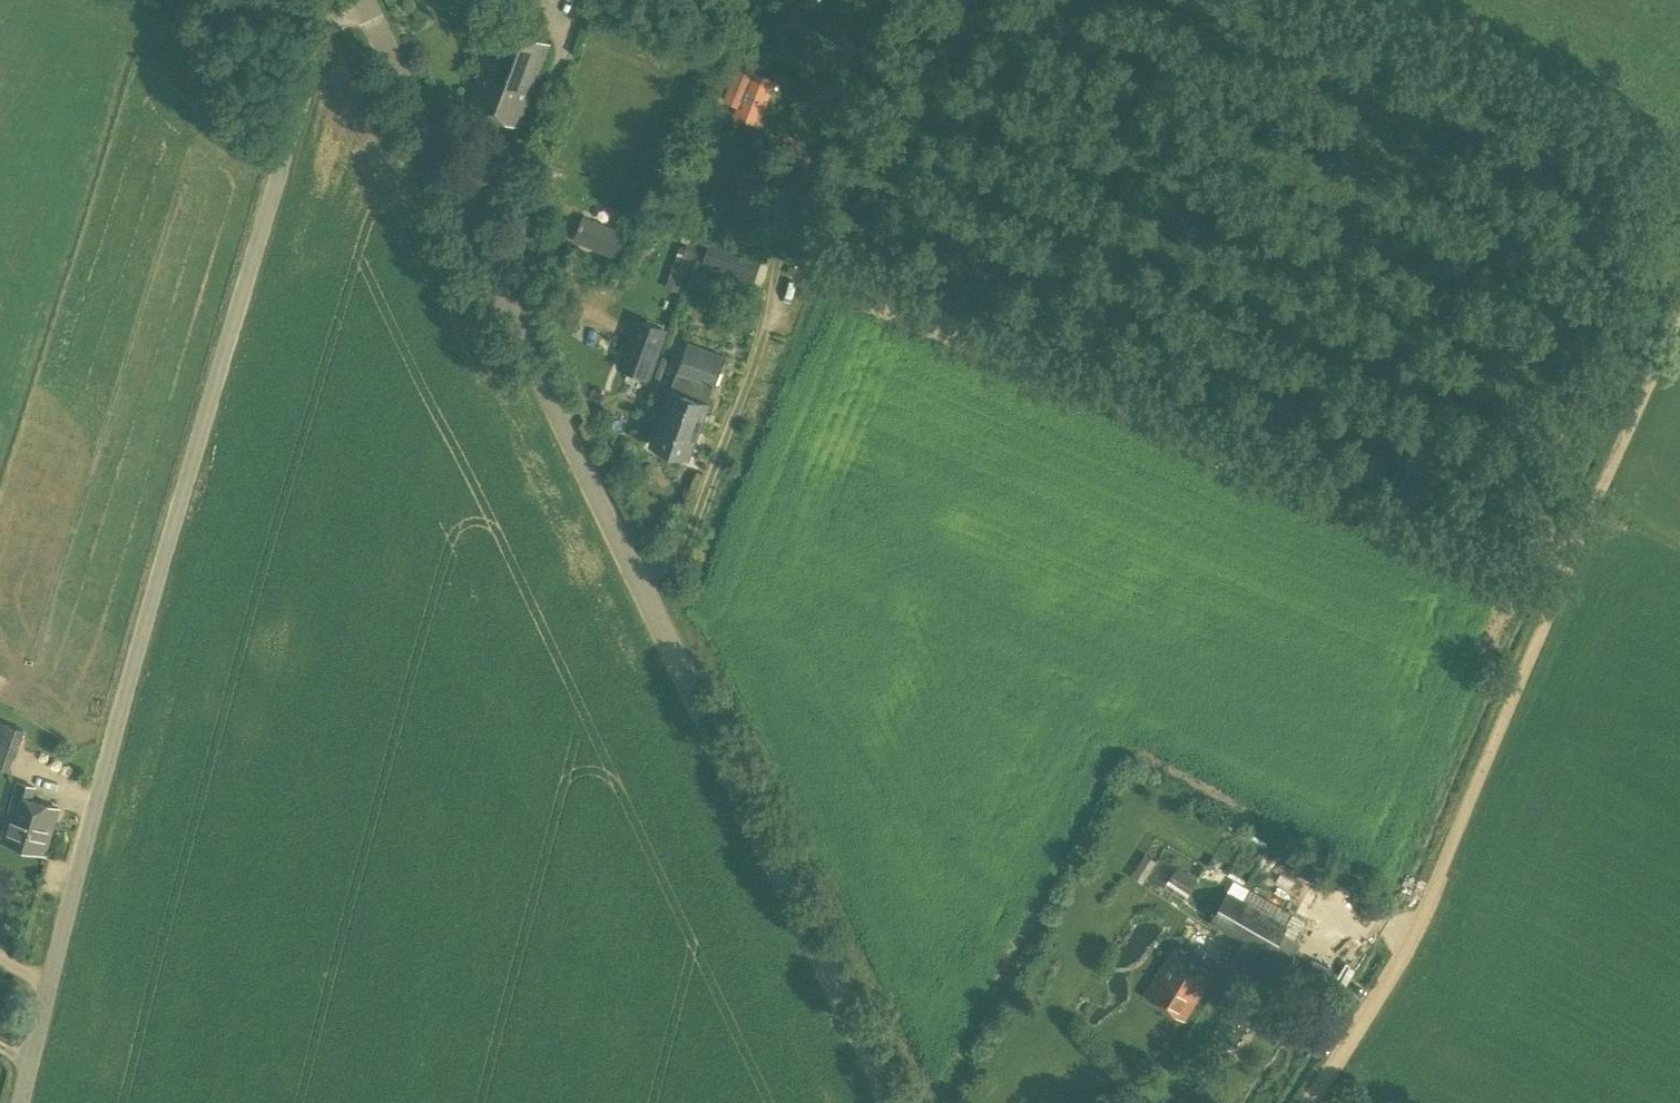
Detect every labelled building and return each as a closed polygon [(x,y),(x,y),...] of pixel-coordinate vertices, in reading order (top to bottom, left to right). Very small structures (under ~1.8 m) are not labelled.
[(798,4),(813,11),(818,0),(799,0),(798,4)] [(518,129),(550,45),(497,26),(466,109),(518,129)] [(732,77),(723,100),(737,106),(733,115),(758,124),(775,79),(754,71),(752,75),(750,74),(746,82),(732,77)] [(617,259),(627,234),(583,216),(572,240),(617,259)] [(753,283),(762,256),(710,238),(701,265),(753,283)] [(677,289),(693,248),(676,242),(661,283),(677,289)] [(647,377),(664,331),(641,322),(624,368),(647,377)] [(714,387),(725,357),(686,343),(662,408),(677,413),(676,417),(680,418),(679,421),(700,428),(708,405),(713,387),(714,387)] [(688,460),(700,428),(679,421),(680,418),(676,417),(677,413),(662,408),(648,445),(688,460)] [(25,729),(0,720),(0,767),(11,771),(25,729)] [(60,808),(32,799),(36,787),(17,781),(0,835),(0,842),(46,856),(60,808)] [(1213,854),(1207,863),(1215,869),(1221,860),(1213,854)] [(1188,893),(1205,869),(1185,855),(1168,879),(1188,893)] [(1269,956),(1287,923),(1227,889),(1208,922),(1269,956)] [(1184,1020),(1213,972),(1173,947),(1143,994),(1184,1020)] [(1316,960),(1306,979),(1327,990),(1338,971),(1316,959),(1316,960)]
